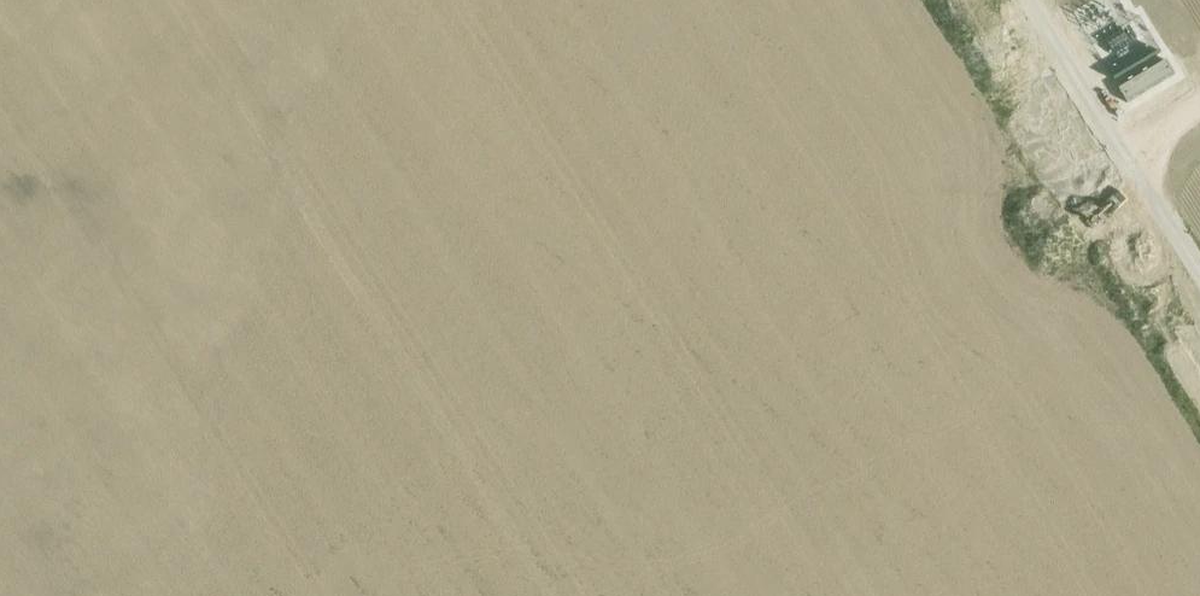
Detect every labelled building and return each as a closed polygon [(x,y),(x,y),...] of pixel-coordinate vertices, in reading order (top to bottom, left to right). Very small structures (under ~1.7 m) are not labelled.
[(1074,10),(1114,78),(1161,50),(1140,15),(1131,20),(1119,0),(1091,0),(1074,10)] [(1167,59),(1119,88),(1128,102),(1175,73),(1167,59)]
